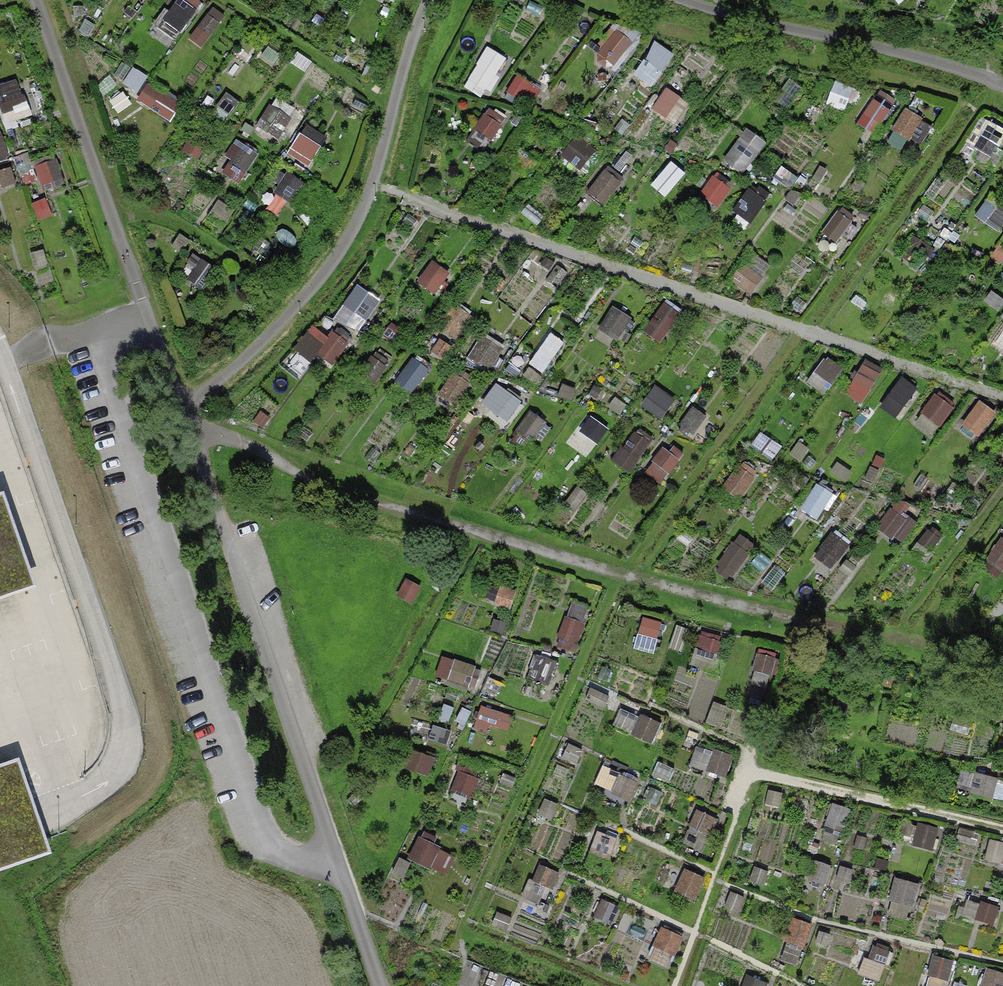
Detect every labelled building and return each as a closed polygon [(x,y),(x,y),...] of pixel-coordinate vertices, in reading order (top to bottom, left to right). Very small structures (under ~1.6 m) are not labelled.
[(141,0),(120,0),(136,9),(141,0)] [(183,39),(202,0),(172,0),(159,27),(183,39)] [(633,45),(617,32),(597,56),(597,65),(606,71),(613,69),(633,45)] [(505,61),(488,50),(463,90),(481,101),(485,95),(489,97),(501,79),(496,76),(505,61)] [(647,85),(629,72),(616,89),(635,103),(647,85)] [(541,92),(517,77),(503,99),(516,108),(520,102),(531,109),(541,92)] [(0,84),(0,96),(7,122),(32,115),(23,78),(0,84)] [(146,84),(140,104),(177,116),(183,96),(146,84)] [(690,107),(666,90),(651,111),(675,128),(690,107)] [(893,108),(875,97),(855,127),(873,139),(893,108)] [(267,104),(257,130),(283,140),(293,114),(267,104)] [(906,109),(891,134),(908,146),(924,121),(906,109)] [(502,128),(484,116),(473,133),(491,145),(502,128)] [(977,146),(996,154),(1002,139),(1002,125),(990,119),(977,146)] [(0,120),(0,157),(10,155),(0,120)] [(745,130),(721,163),(742,178),(766,145),(745,130)] [(299,133),(290,153),(313,163),(322,143),(299,133)] [(596,154),(577,139),(561,159),(580,174),(596,154)] [(236,142),(229,161),(250,169),(258,150),(236,142)] [(685,177),(671,165),(651,189),(665,201),(685,177)] [(622,184),(604,171),(586,196),(604,209),(622,184)] [(731,192),(713,179),(698,199),(716,212),(731,192)] [(768,206),(749,191),(731,215),(750,229),(768,206)] [(835,255),(860,227),(842,210),(817,239),(835,255)] [(744,266),(731,283),(751,298),(764,281),(744,266)] [(361,326),(381,298),(360,283),(340,310),(361,326)] [(665,341),(684,313),(665,301),(646,329),(665,341)] [(296,347),(315,362),(321,354),(334,364),(352,340),(335,327),(324,340),(310,329),(296,347)] [(548,330),(533,365),(550,373),(565,337),(548,330)] [(487,334),(470,354),(488,369),(505,350),(487,334)] [(377,349),(359,374),(374,384),(391,360),(377,349)] [(395,378),(411,392),(433,368),(418,354),(395,378)] [(812,382),(830,390),(843,364),(826,355),(812,382)] [(867,359),(848,393),(866,402),(884,369),(867,359)] [(900,416),(920,386),(903,375),(883,405),(900,416)] [(483,402),(509,420),(524,400),(498,381),(483,402)] [(645,402),(664,416),(677,398),(658,385),(645,402)] [(922,411),(940,426),(958,404),(941,389),(922,411)] [(981,435),(997,409),(980,399),(964,424),(981,435)] [(637,472),(650,433),(630,426),(617,465),(637,472)] [(654,437),(638,469),(646,473),(663,441),(654,437)] [(666,442),(648,474),(666,484),(684,453),(666,442)] [(742,497),(761,470),(744,458),(725,486),(742,497)] [(0,494),(0,598),(35,586),(1,493),(0,494)] [(893,506),(879,527),(890,534),(903,514),(893,506)] [(818,556),(833,566),(848,542),(834,533),(818,556)] [(1002,570),(1002,540),(987,562),(1001,572),(1002,570)] [(578,650),(590,606),(571,601),(559,645),(578,650)] [(705,631),(696,661),(711,666),(721,636),(705,631)] [(442,679),(454,679),(453,658),(441,658),(442,679)] [(485,703),(479,723),(510,731),(516,711),(485,703)] [(52,854),(39,818),(19,758),(0,765),(0,871),(52,854)] [(464,768),(454,790),(472,798),(482,775),(464,768)] [(700,808),(686,841),(705,849),(719,816),(700,808)] [(459,850),(423,832),(408,859),(445,878),(459,850)] [(680,889),(698,895),(705,875),(687,869),(680,889)] [(899,876),(891,897),(914,905),(921,883),(899,876)] [(664,929),(658,947),(678,954),(684,935),(664,929)] [(746,985),(759,985),(761,979),(748,976),(746,985)]
